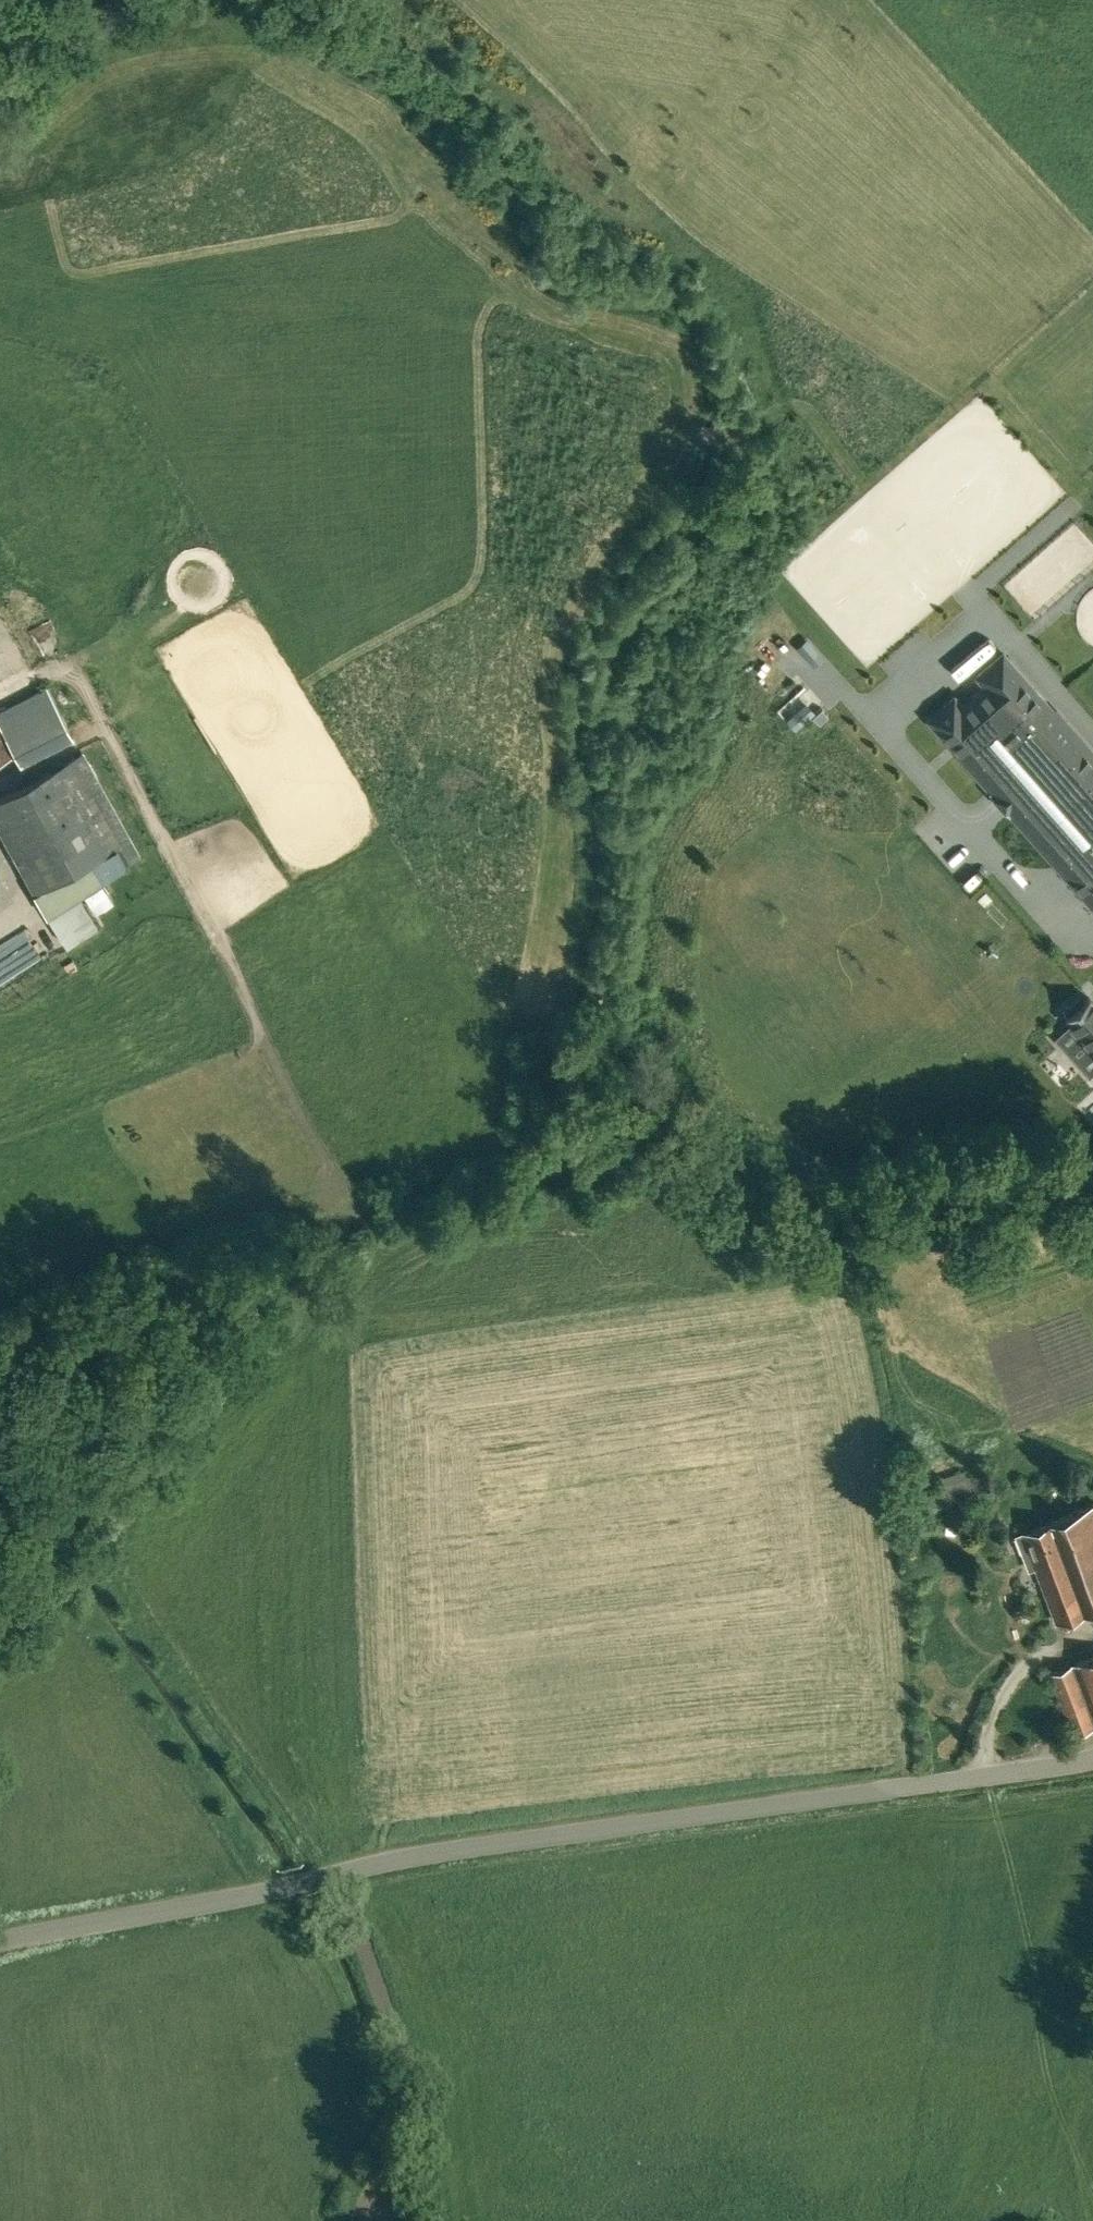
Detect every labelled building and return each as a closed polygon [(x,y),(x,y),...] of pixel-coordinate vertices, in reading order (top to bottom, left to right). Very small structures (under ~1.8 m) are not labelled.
[(929,720),(992,791),(990,792),(995,797),(996,796),(1006,807),(1005,809),(1009,814),(1011,813),(1092,906),(1092,757),(1054,712),(1055,711),(1004,654),(978,677),(986,686),(963,706),(955,697),(929,720)] [(15,754),(0,725),(0,762),(15,754)] [(127,863),(140,855),(131,838),(130,839),(83,753),(0,799),(0,826),(49,915),(68,945),(98,925),(79,895),(127,863)] [(1089,997),(1086,1000),(1082,996),(1066,1011),(1070,1015),(1066,1018),(1068,1021),(1081,1034),(1077,1038),(1092,1056),(1092,1001),(1089,997)] [(1023,1532),(1056,1621),(1092,1607),(1092,1506),(1023,1532)] [(918,1568),(920,1576),(933,1574),(932,1566),(918,1568)] [(1074,1735),(1092,1728),(1092,1658),(1051,1673),(1074,1735)]
